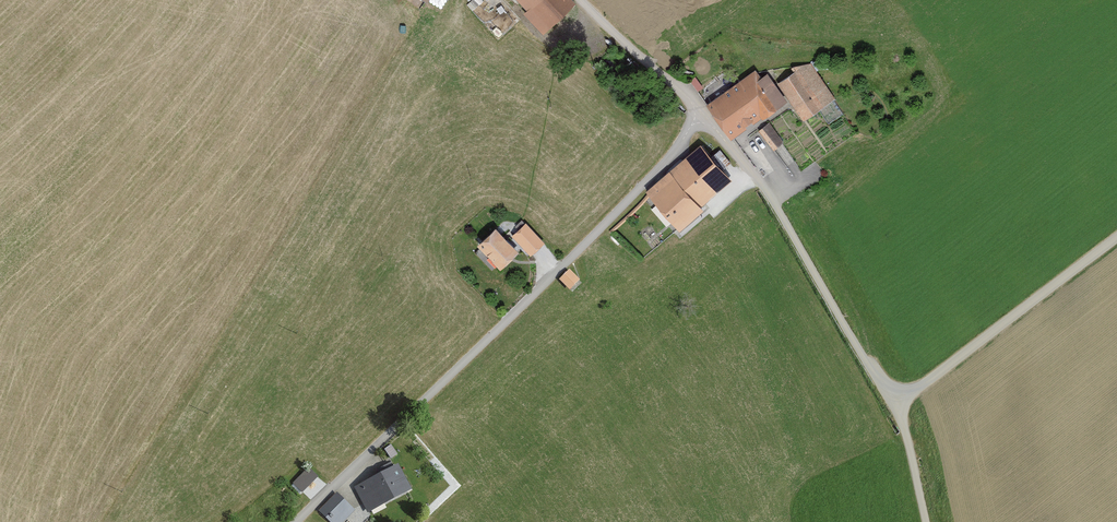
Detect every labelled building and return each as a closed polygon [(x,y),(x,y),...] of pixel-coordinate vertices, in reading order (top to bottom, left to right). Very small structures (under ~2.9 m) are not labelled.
[(569,0),(514,0),(526,12),(522,16),(542,36),(574,5),(569,0)] [(835,100),(810,66),(794,68),(791,70),(793,74),(776,86),(803,123),(835,100)] [(787,104),(766,76),(761,80),(755,72),(705,108),(730,142),(760,120),(762,122),(787,104)] [(782,145),(768,126),(758,133),(772,152),(782,145)] [(730,183),(700,148),(646,194),(678,232),(702,212),(699,208),(730,183)] [(730,166),(718,152),(711,159),(722,173),(730,166)] [(543,245),(524,226),(511,238),(530,258),(543,245)] [(517,255),(494,230),(475,247),(498,272),(517,255)] [(574,280),(568,273),(560,281),(566,288),(574,280)] [(396,458),(390,449),(385,453),(391,461),(396,458)] [(409,491),(396,468),(355,491),(368,514),(409,491)] [(316,480),(308,471),(292,487),(301,495),(316,480)] [(335,496),(318,514),(327,521),(344,521),(353,514),(335,496)]
